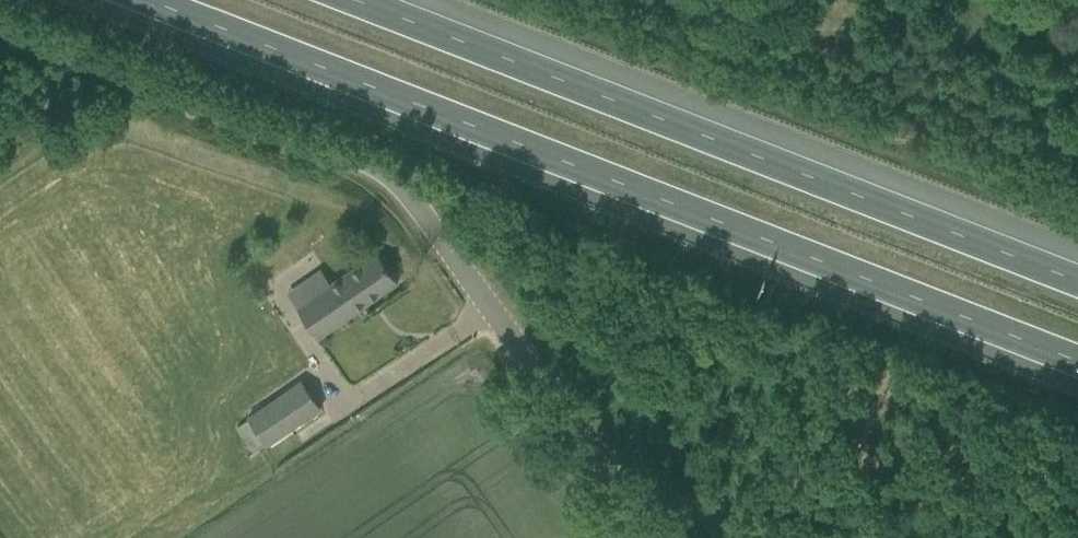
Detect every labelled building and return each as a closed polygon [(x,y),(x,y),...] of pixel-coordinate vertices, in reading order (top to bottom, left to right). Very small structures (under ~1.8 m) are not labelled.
[(298,307),(318,337),(398,282),(377,252),(298,307)] [(259,289),(251,294),(259,305),(267,300),(259,289)] [(236,428),(253,453),(266,443),(268,446),(322,408),(302,380),(248,417),(249,419),(236,428)]
